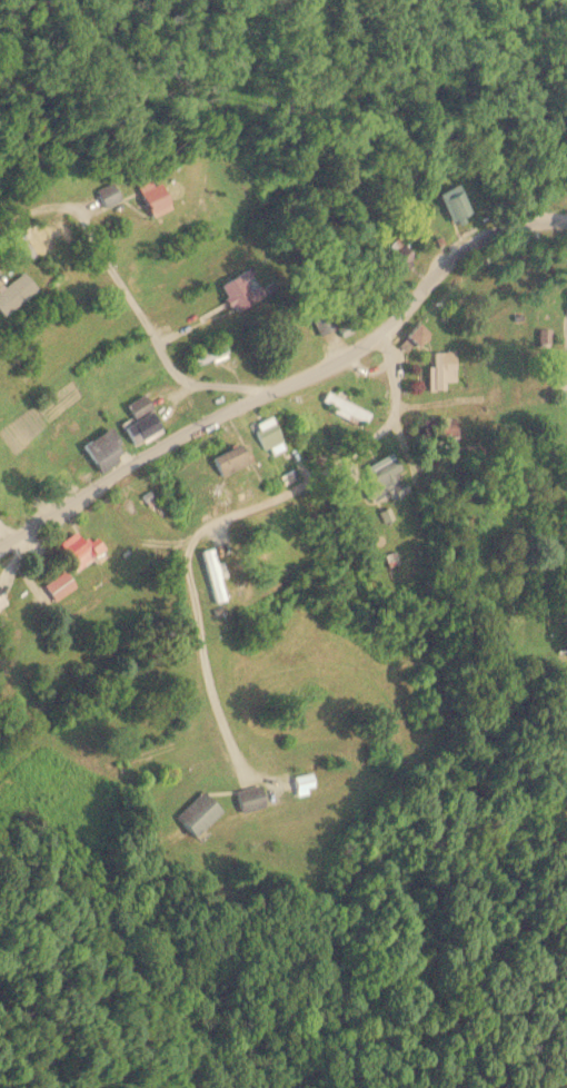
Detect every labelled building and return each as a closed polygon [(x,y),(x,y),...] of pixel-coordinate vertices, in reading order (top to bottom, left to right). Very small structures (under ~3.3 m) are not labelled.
[(165,182),(143,184),(143,212),(166,211),(165,182)] [(119,198),(109,184),(94,192),(105,207),(119,198)] [(450,221),(469,212),(455,184),(436,192),(450,221)] [(409,263),(400,238),(377,247),(386,271),(409,263)] [(231,311),(262,296),(249,269),(218,284),(231,311)] [(311,318),(318,335),(335,327),(327,311),(311,318)] [(398,345),(405,350),(411,342),(419,347),(430,333),(416,323),(398,345)] [(429,352),(429,388),(455,388),(455,352),(429,352)] [(319,404),(360,428),(369,414),(327,389),(319,404)] [(130,443),(159,431),(145,394),(125,402),(131,418),(122,422),(130,443)] [(420,444),(455,447),(457,418),(422,415),(420,444)] [(269,454),(284,448),(269,416),(250,424),(261,449),(267,447),(269,454)] [(88,442),(94,468),(123,462),(116,434),(88,442)] [(248,463),(238,443),(211,456),(220,476),(248,463)] [(358,469),(374,500),(406,482),(389,452),(358,469)] [(217,564),(212,550),(201,553),(216,604),(226,601),(220,581),(226,578),(221,563),(217,564)] [(261,785),(237,792),(242,813),(266,808),(261,785)] [(197,838),(222,812),(202,792),(177,818),(197,838)]
